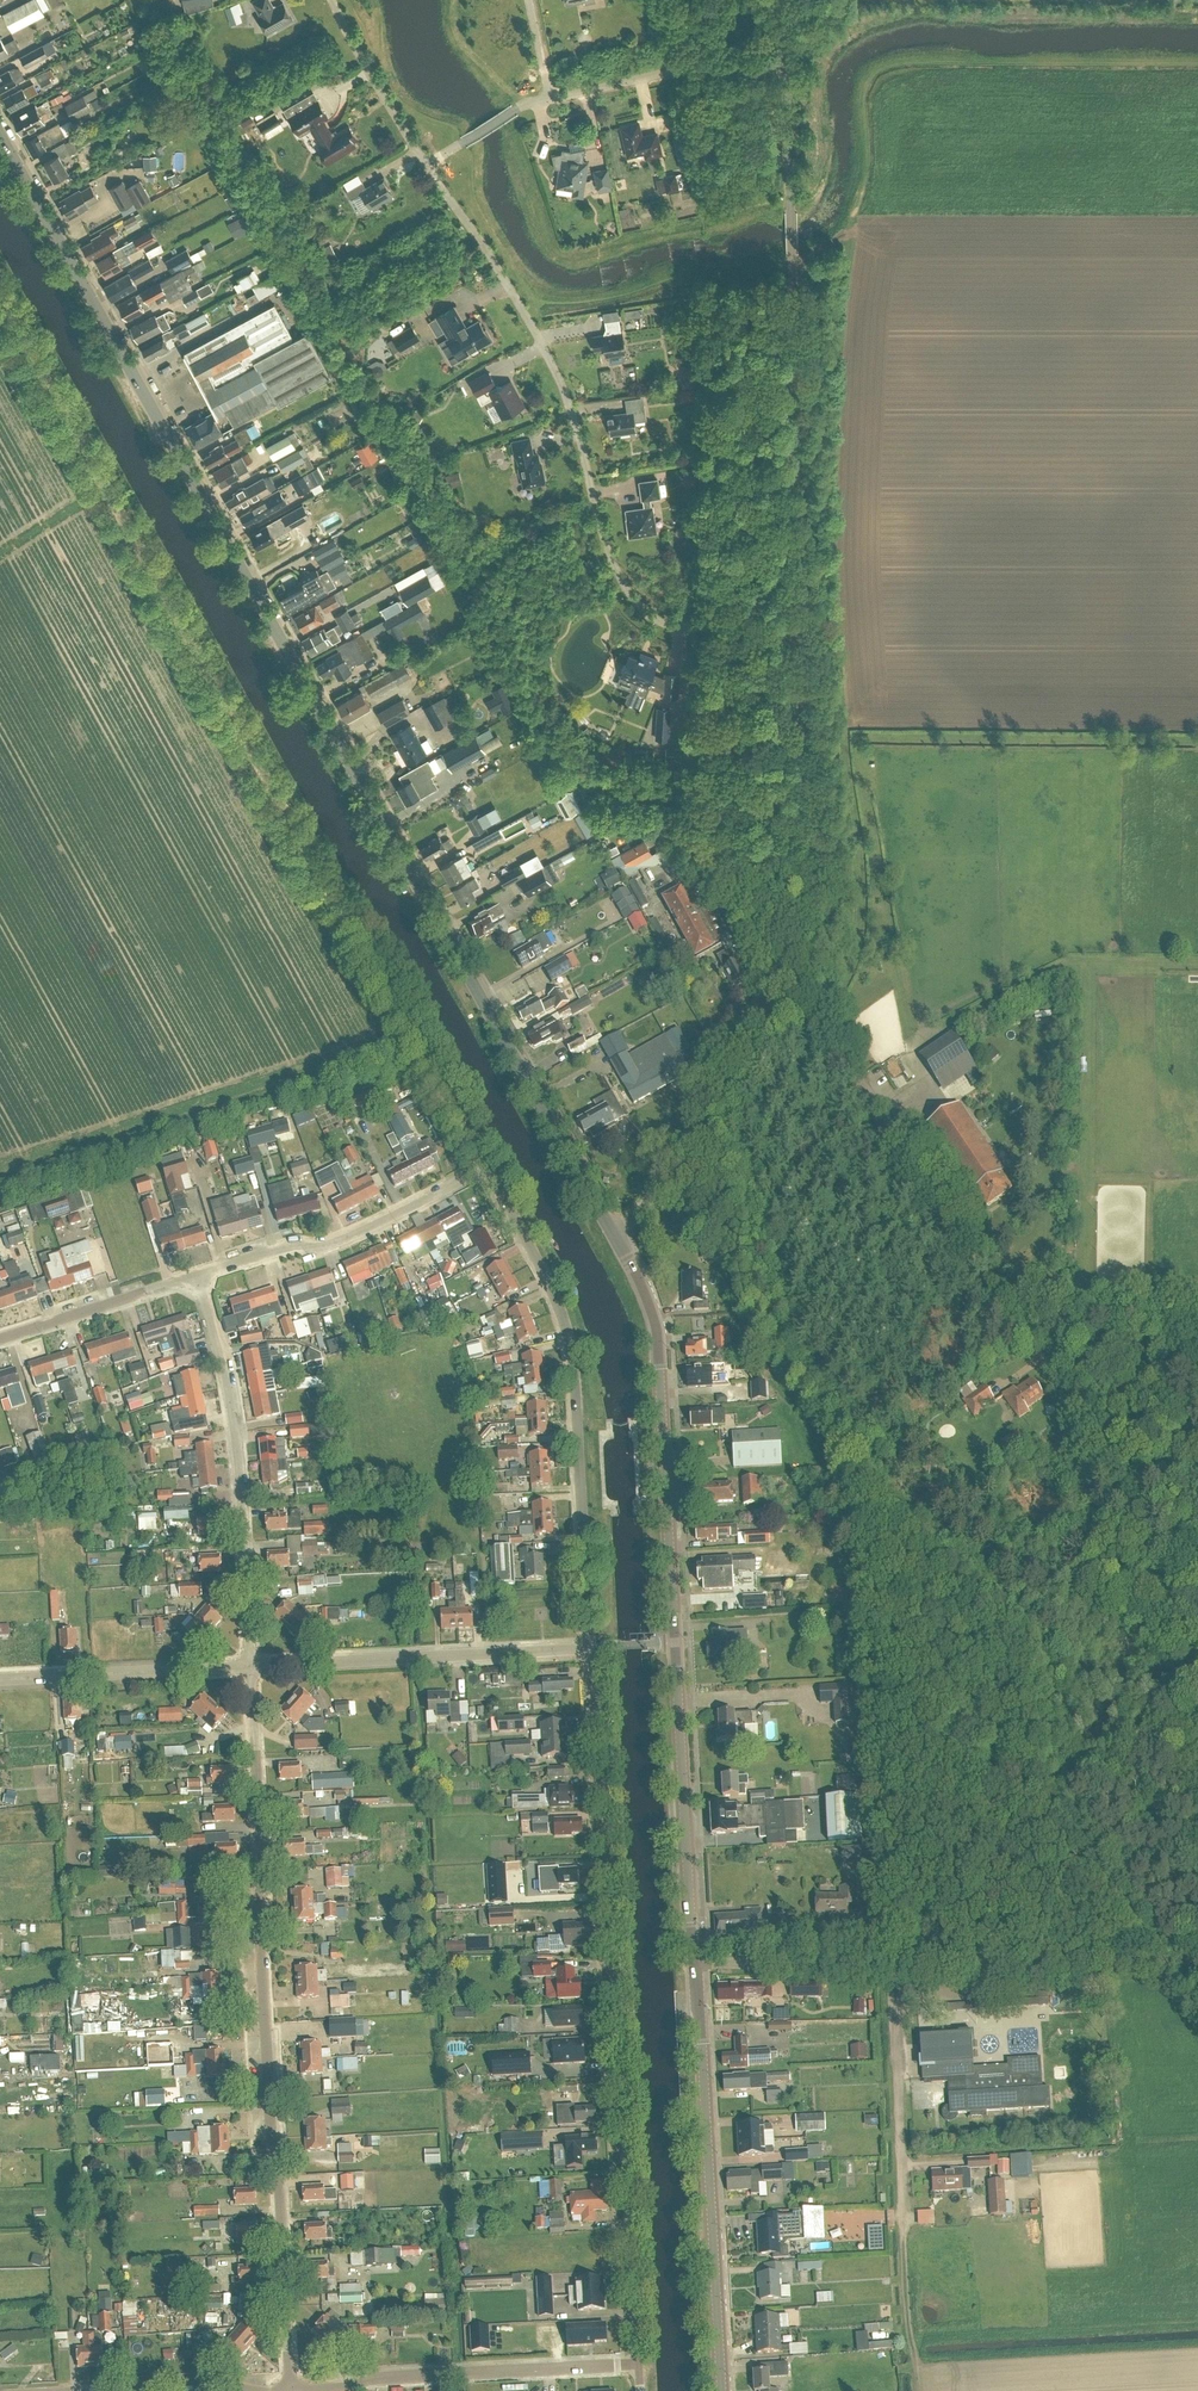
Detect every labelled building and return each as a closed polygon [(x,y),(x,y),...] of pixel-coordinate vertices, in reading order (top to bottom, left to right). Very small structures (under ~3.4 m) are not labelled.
[(3,13),(13,30),(44,14),(37,0),(28,0),(3,13)] [(258,17),(267,33),(271,31),(276,31),(276,28),(292,19),(283,2),(276,6),(275,6),(272,6),(272,5),(270,0),(254,0),(252,1),(260,15),(258,17)] [(241,3),(226,8),(233,25),(243,21),(241,14),(244,13),(241,3)] [(128,28),(121,32),(124,37),(131,33),(128,28)] [(9,54),(20,48),(15,38),(4,44),(0,37),(0,59),(9,54)] [(19,56),(26,67),(48,55),(42,43),(19,56)] [(152,56),(145,60),(149,69),(157,65),(152,56)] [(163,73),(159,66),(151,70),(153,74),(157,72),(159,75),(163,73)] [(17,83),(16,82),(24,77),(19,67),(14,68),(10,70),(9,69),(0,74),(0,92),(17,83)] [(39,82),(44,89),(53,83),(51,79),(55,77),(50,68),(46,71),(45,70),(35,76),(39,82)] [(166,77),(147,86),(151,92),(169,83),(166,77)] [(22,87),(4,97),(11,109),(29,100),(28,97),(38,92),(33,83),(23,89),(22,87)] [(53,102),(70,97),(69,93),(52,98),(53,102)] [(84,95),(66,105),(73,119),(91,109),(84,95)] [(98,97),(91,101),(96,109),(102,105),(98,97)] [(318,99),(289,117),(298,133),(310,126),(320,143),(319,143),(322,148),(319,150),(326,163),(356,145),(353,140),(357,138),(349,125),(333,135),(323,118),(328,115),(318,99)] [(36,105),(13,117),(18,125),(50,108),(49,106),(46,108),(43,103),(37,107),(36,105)] [(50,108),(18,125),(23,134),(39,125),(40,126),(45,123),(44,120),(53,115),(50,108)] [(245,111),(237,116),(242,125),(250,120),(245,111)] [(102,130),(112,125),(108,119),(66,142),(65,141),(52,148),(56,155),(44,162),(54,181),(70,172),(62,157),(71,152),(104,135),(102,130)] [(70,120),(60,125),(66,135),(76,130),(70,120)] [(285,128),(281,120),(265,129),(269,137),(285,128)] [(59,122),(26,140),(33,155),(46,148),(45,146),(66,135),(59,122)] [(638,122),(621,126),(628,156),(645,152),(646,157),(661,153),(657,133),(642,136),(638,122)] [(159,156),(165,153),(162,145),(155,149),(159,156)] [(555,168),(560,169),(557,187),(574,189),(573,195),(582,196),(588,162),(584,161),(585,148),(570,151),(563,150),(562,153),(552,155),(555,168)] [(158,155),(145,155),(146,169),(158,169),(158,155)] [(593,171),(597,190),(613,187),(609,168),(593,171)] [(175,173),(168,176),(172,186),(179,182),(175,173)] [(359,174),(343,180),(346,187),(362,181),(359,174)] [(659,179),(662,193),(685,188),(682,174),(659,179)] [(140,180),(135,182),(127,187),(123,180),(109,188),(121,210),(133,202),(136,208),(151,200),(140,180)] [(362,181),(346,191),(351,199),(362,193),(372,210),(394,197),(383,180),(367,189),(362,181)] [(61,200),(63,203),(60,205),(68,219),(89,207),(88,205),(99,199),(91,185),(81,191),(80,189),(61,200)] [(232,194),(225,198),(229,204),(236,200),(232,194)] [(140,222),(136,215),(124,222),(128,229),(140,222)] [(252,230),(244,216),(229,224),(236,238),(252,230)] [(102,233),(92,238),(93,240),(83,245),(90,258),(98,254),(98,256),(111,249),(111,247),(116,245),(112,238),(119,234),(114,225),(107,229),(101,232),(102,233)] [(114,252),(98,261),(106,274),(122,265),(118,257),(125,254),(139,247),(135,238),(121,246),(113,250),(114,252)] [(210,240),(202,244),(207,252),(214,248),(210,240)] [(161,242),(145,249),(149,256),(164,250),(161,242)] [(330,244),(320,250),(327,264),(335,259),(331,250),(333,249),(330,244)] [(187,248),(165,260),(172,272),(193,260),(187,248)] [(137,285),(133,279),(154,267),(149,259),(128,271),(128,272),(105,285),(112,299),(137,285)] [(255,269),(233,281),(238,290),(260,279),(255,269)] [(145,305),(148,304),(147,301),(166,291),(171,300),(181,295),(187,305),(202,297),(201,296),(214,290),(209,281),(192,289),(182,270),(136,294),(117,304),(120,309),(122,308),(127,318),(144,309),(147,308),(145,305)] [(256,292),(247,296),(251,302),(281,286),(275,274),(253,286),(256,292)] [(274,304),(184,353),(218,416),(226,411),(234,424),(276,401),(278,404),(332,376),(307,331),(294,339),(274,304)] [(450,309),(457,305),(457,304),(431,320),(437,317),(449,337),(448,338),(450,341),(442,346),(452,364),(466,355),(471,351),(473,354),(479,350),(478,348),(486,342),(487,344),(493,340),(486,329),(484,330),(479,320),(465,328),(464,326),(461,327),(450,309)] [(643,306),(626,309),(627,317),(644,314),(643,306)] [(206,311),(196,316),(201,326),(211,321),(206,311)] [(131,327),(138,341),(162,328),(163,330),(171,326),(164,312),(156,316),(155,314),(131,327)] [(621,332),(619,318),(605,320),(607,334),(593,336),(595,350),(605,348),(606,356),(608,356),(610,363),(624,360),(623,353),(625,353),(622,332),(621,332)] [(140,345),(147,359),(161,352),(161,353),(171,348),(166,339),(172,336),(172,337),(177,335),(179,339),(191,332),(185,322),(169,330),(140,345)] [(412,324),(392,336),(400,350),(420,339),(412,324)] [(489,371),(470,381),(482,403),(492,398),(502,417),(524,405),(511,381),(498,388),(489,371)] [(680,400),(696,400),(695,389),(680,390),(680,400)] [(626,406),(627,414),(608,417),(611,437),(636,433),(635,422),(647,420),(644,404),(626,406)] [(416,409),(412,419),(418,422),(423,412),(416,409)] [(187,426),(189,431),(188,434),(192,441),(195,442),(198,446),(223,432),(212,412),(187,426)] [(214,451),(204,456),(209,465),(218,460),(219,462),(229,457),(228,455),(242,447),(240,444),(252,438),(246,427),(234,433),(237,439),(223,446),(222,443),(212,449),(214,451)] [(288,434),(266,446),(274,459),(296,447),(288,434)] [(518,458),(520,466),(519,468),(520,476),(522,477),(524,486),(527,486),(529,487),(533,486),(534,484),(544,482),(545,481),(543,471),(542,470),(538,454),(536,453),(533,454),(530,437),(513,441),(512,443),(515,456),(518,458)] [(370,441),(356,448),(365,465),(379,458),(370,441)] [(278,460),(284,472),(306,460),(299,448),(278,460)] [(214,470),(222,484),(239,474),(249,468),(246,464),(253,460),(248,452),(242,455),(231,461),(214,470)] [(317,467),(292,481),(300,494),(324,480),(317,467)] [(456,472),(445,475),(448,487),(459,485),(456,472)] [(360,475),(350,481),(355,488),(364,483),(360,475)] [(227,500),(232,509),(243,503),(243,504),(251,499),(252,501),(271,490),(263,477),(254,482),(255,484),(246,489),(245,486),(236,491),(238,493),(227,500)] [(658,479),(640,482),(642,499),(644,499),(645,507),(627,510),(628,519),(629,518),(630,524),(627,525),(629,537),(642,536),(642,534),(656,532),(652,506),(651,506),(650,498),(660,497),(658,479)] [(251,509),(240,515),(246,524),(256,518),(257,519),(271,511),(287,502),(279,488),(262,498),(263,500),(260,502),(251,507),(251,509)] [(303,504),(283,515),(290,527),(310,516),(303,504)] [(252,533),(255,538),(254,538),(259,548),(275,539),(272,534),(285,528),(280,520),(268,527),(267,524),(260,528),(260,529),(252,533)] [(333,539),(313,550),(317,559),(338,547),(333,539)] [(441,557),(395,581),(407,604),(448,583),(441,569),(445,566),(441,557)] [(330,569),(335,578),(348,571),(343,562),(330,569)] [(303,580),(278,594),(283,603),(318,584),(324,581),(320,574),(317,569),(301,577),(303,580)] [(318,584),(283,603),(288,613),(314,599),(314,598),(323,593),(336,586),(328,570),(320,574),(324,581),(318,584)] [(341,603),(336,594),(322,603),(327,611),(341,603)] [(380,607),(385,617),(403,608),(398,598),(380,607)] [(420,601),(387,620),(397,638),(406,633),(401,626),(426,612),(420,601)] [(316,605),(295,616),(303,631),(324,619),(316,605)] [(342,632),(354,625),(361,620),(353,606),(345,610),(334,617),(342,632)] [(303,639),(310,652),(314,650),(316,653),(333,643),(341,638),(334,626),(326,630),(324,627),(303,639)] [(327,659),(316,665),(322,675),(328,672),(328,674),(334,671),(338,678),(352,671),(348,663),(355,659),(357,663),(374,654),(361,632),(345,641),(337,645),(339,650),(326,657),(327,659)] [(624,663),(621,672),(622,672),(621,676),(647,686),(664,693),(664,696),(678,697),(679,674),(666,673),(665,677),(653,672),(658,660),(647,656),(645,661),(629,655),(626,664),(624,663)] [(360,690),(338,703),(348,721),(372,708),(368,701),(363,692),(368,689),(373,698),(398,684),(411,677),(403,662),(390,669),(358,687),(360,690)] [(494,690),(505,714),(516,708),(505,684),(494,690)] [(437,728),(455,719),(444,697),(425,707),(437,728)] [(378,712),(386,727),(411,713),(403,698),(378,712)] [(657,707),(655,739),(669,740),(671,708),(657,707)] [(391,735),(407,763),(426,752),(411,724),(391,735)] [(486,751),(477,735),(442,753),(442,754),(445,758),(452,771),(486,751)] [(666,747),(665,759),(685,760),(685,748),(666,747)] [(428,759),(399,775),(404,783),(398,787),(406,802),(419,795),(420,797),(432,791),(426,779),(436,773),(428,759)] [(492,765),(480,773),(485,780),(496,772),(492,765)] [(554,800),(565,819),(585,807),(587,806),(575,785),(569,789),(564,791),(565,793),(554,800)] [(587,836),(595,831),(582,811),(574,816),(587,836)] [(466,820),(474,835),(487,828),(478,813),(466,820)] [(499,828),(472,843),(476,850),(503,836),(499,828)] [(439,835),(429,841),(430,844),(422,848),(427,857),(430,855),(431,858),(447,849),(453,845),(449,838),(442,841),(439,835)] [(625,852),(632,865),(655,853),(647,839),(625,852)] [(442,866),(450,881),(453,880),(471,870),(463,854),(442,866)] [(528,896),(559,878),(550,862),(542,866),(519,879),(528,896)] [(504,885),(526,873),(521,863),(499,875),(504,885)] [(471,870),(453,880),(456,885),(453,887),(462,902),(475,895),(475,894),(483,890),(479,883),(475,875),(479,873),(476,867),(471,870)] [(610,888),(621,883),(614,872),(604,877),(610,888)] [(680,891),(664,900),(696,956),(711,947),(729,936),(714,908),(711,910),(703,894),(705,893),(699,881),(680,891)] [(624,920),(640,912),(627,888),(611,896),(624,920)] [(479,922),(470,927),(477,941),(485,937),(485,938),(495,933),(491,927),(505,920),(499,911),(486,918),(486,917),(479,921),(479,922)] [(641,915),(630,921),(636,933),(647,928),(641,915)] [(508,938),(512,948),(525,943),(521,933),(508,938)] [(527,944),(529,947),(515,955),(523,969),(544,958),(542,955),(553,949),(545,934),(527,944)] [(725,971),(724,971),(733,988),(746,980),(737,964),(730,950),(717,958),(725,971)] [(552,984),(573,972),(565,958),(544,971),(552,984)] [(574,992),(579,1000),(588,995),(584,987),(574,992)] [(529,1007),(517,1013),(523,1023),(531,1018),(533,1021),(545,1014),(544,1014),(555,1008),(556,1011),(569,1004),(561,990),(549,997),(550,999),(539,1005),(537,1000),(527,1005),(529,1007)] [(570,1013),(573,1018),(592,1007),(587,998),(558,1015),(560,1019),(570,1013)] [(544,1025),(545,1026),(527,1036),(534,1048),(542,1044),(544,1044),(552,1040),(554,1042),(557,1043),(566,1038),(567,1035),(562,1026),(559,1025),(556,1027),(552,1020),(544,1025)] [(610,1063),(634,1105),(694,1071),(684,1054),(690,1051),(678,1030),(665,1037),(669,1043),(631,1064),(626,1054),(610,1063)] [(565,1046),(570,1055),(586,1046),(582,1037),(565,1046)] [(944,1066),(955,1081),(973,1069),(956,1043),(926,1063),(933,1073),(944,1066)] [(621,1046),(607,1056),(610,1060),(624,1051),(621,1046)] [(983,1054),(990,1063),(1000,1055),(992,1046),(983,1054)] [(893,1059),(882,1065),(889,1077),(900,1071),(893,1059)] [(371,1091),(346,1103),(354,1120),(379,1108),(371,1091)] [(601,1110),(578,1122),(585,1134),(589,1132),(593,1139),(606,1132),(604,1129),(625,1117),(612,1093),(596,1101),(601,1110)] [(959,1104),(923,1128),(968,1196),(975,1191),(987,1208),(1012,1190),(1000,1174),(1004,1171),(959,1104)] [(312,1110),(293,1116),(297,1128),(316,1121),(312,1110)] [(389,1122),(401,1144),(413,1138),(401,1115),(389,1122)] [(276,1142),(272,1125),(246,1132),(250,1149),(276,1142)] [(408,1164),(415,1178),(435,1168),(430,1158),(436,1155),(438,1152),(433,1142),(430,1141),(405,1154),(410,1163),(408,1164)] [(215,1143),(203,1145),(207,1161),(218,1159),(215,1143)] [(403,1153),(399,1147),(393,1150),(396,1157),(403,1153)] [(344,1154),(350,1165),(358,1161),(352,1149),(344,1154)] [(232,1163),(236,1178),(255,1173),(251,1158),(232,1163)] [(161,1166),(166,1181),(188,1175),(184,1160),(161,1166)] [(290,1167),(294,1179),(310,1175),(307,1162),(290,1167)] [(395,1188),(415,1178),(408,1164),(402,1167),(400,1162),(392,1166),(395,1171),(388,1174),(395,1188)] [(339,1216),(359,1206),(349,1187),(347,1182),(344,1175),(338,1165),(329,1170),(343,1197),(332,1202),(339,1216)] [(350,1172),(344,1175),(347,1182),(353,1178),(350,1172)] [(349,1187),(359,1206),(379,1196),(370,1177),(349,1187)] [(148,1178),(134,1183),(138,1196),(152,1192),(148,1178)] [(299,1217),(295,1202),(290,1182),(268,1188),(271,1198),(274,1208),(273,1208),(278,1223),(299,1217)] [(295,1202),(299,1217),(321,1211),(317,1196),(310,1198),(308,1190),(302,1192),(304,1200),(295,1202)] [(177,1216),(189,1212),(184,1194),(171,1197),(177,1216)] [(71,1211),(66,1198),(45,1206),(50,1219),(71,1211)] [(255,1198),(250,1200),(251,1204),(235,1209),(242,1233),(264,1227),(255,1198)] [(156,1203),(144,1206),(150,1225),(161,1221),(156,1203)] [(221,1240),(242,1233),(235,1209),(223,1212),(221,1207),(213,1209),(215,1215),(214,1215),(221,1240)] [(473,1233),(464,1217),(461,1218),(457,1210),(437,1221),(444,1234),(445,1234),(454,1251),(461,1247),(466,1244),(463,1238),(473,1233)] [(70,1225),(81,1223),(79,1213),(68,1215),(70,1225)] [(164,1257),(186,1250),(181,1236),(176,1220),(155,1227),(164,1257)] [(431,1241),(444,1234),(437,1221),(417,1231),(425,1245),(430,1255),(434,1262),(440,1258),(431,1241)] [(203,1229),(181,1236),(186,1250),(207,1244),(203,1229)] [(7,1236),(11,1249),(26,1244),(22,1231),(7,1236)] [(417,1231),(397,1242),(405,1255),(425,1245),(417,1231)] [(462,1258),(467,1268),(496,1253),(485,1231),(472,1239),(477,1250),(462,1258)] [(364,1257),(372,1276),(393,1267),(385,1248),(364,1257)] [(73,1286),(68,1272),(65,1263),(62,1252),(48,1257),(51,1267),(44,1270),(48,1279),(47,1279),(52,1293),(73,1286)] [(434,1262),(430,1255),(424,1259),(427,1265),(434,1262)] [(86,1256),(65,1263),(68,1272),(73,1286),(94,1279),(90,1265),(89,1265),(86,1256)] [(364,1257),(343,1266),(349,1280),(370,1271),(372,1276),(364,1257)] [(447,1262),(439,1267),(445,1280),(452,1277),(457,1266),(447,1262)] [(503,1263),(486,1272),(494,1286),(511,1277),(503,1263)] [(408,1285),(402,1270),(395,1273),(401,1288),(408,1285)] [(308,1278),(316,1300),(316,1302),(332,1296),(334,1302),(339,1300),(330,1271),(308,1278)] [(6,1273),(0,1275),(0,1278),(2,1282),(8,1280),(6,1273)] [(684,1283),(684,1292),(682,1292),(683,1304),(694,1303),(694,1312),(709,1311),(708,1302),(702,1303),(701,1274),(691,1274),(691,1273),(682,1274),(683,1283),(684,1283)] [(12,1291),(17,1305),(38,1298),(30,1275),(17,1280),(10,1282),(13,1291),(12,1291)] [(429,1292),(443,1288),(440,1277),(426,1280),(429,1292)] [(511,1277),(494,1286),(501,1300),(518,1290),(511,1277)] [(308,1278),(287,1285),(292,1300),(296,1313),(301,1312),(299,1307),(316,1302),(316,1300),(308,1278)] [(381,1279),(375,1282),(377,1288),(384,1286),(381,1279)] [(377,1288),(375,1282),(368,1285),(371,1291),(377,1288)] [(252,1296),(259,1320),(276,1315),(277,1319),(283,1317),(279,1304),(278,1304),(274,1289),(252,1296)] [(0,1295),(0,1311),(17,1305),(12,1291),(0,1295)] [(246,1324),(259,1320),(252,1296),(231,1303),(235,1317),(239,1331),(247,1329),(246,1324)] [(454,1314),(445,1298),(420,1312),(429,1328),(454,1314)] [(526,1307),(508,1314),(513,1328),(531,1322),(526,1307)] [(494,1312),(483,1317),(487,1326),(492,1324),(495,1335),(502,1332),(498,1321),(494,1312)] [(178,1370),(201,1365),(198,1352),(188,1353),(182,1334),(190,1332),(185,1317),(164,1324),(168,1338),(169,1338),(175,1358),(178,1370)] [(389,1320),(391,1332),(401,1330),(399,1317),(389,1320)] [(317,1318),(305,1322),(310,1338),(322,1335),(317,1318)] [(280,1323),(286,1340),(296,1337),(290,1320),(280,1323)] [(531,1322),(513,1328),(519,1343),(537,1337),(531,1322)] [(142,1331),(140,1332),(142,1338),(144,1337),(147,1345),(168,1338),(164,1324),(142,1330),(142,1331)] [(688,1348),(687,1348),(687,1359),(706,1358),(706,1354),(717,1354),(717,1355),(726,1354),(725,1338),(729,1338),(728,1330),(715,1330),(716,1342),(706,1343),(705,1340),(698,1341),(698,1343),(688,1343),(688,1348)] [(504,1338),(502,1332),(495,1335),(497,1340),(504,1338)] [(261,1333),(241,1337),(243,1346),(263,1342),(261,1333)] [(136,1360),(128,1335),(107,1341),(112,1356),(115,1367),(122,1365),(136,1360)] [(326,1342),(329,1354),(358,1348),(355,1336),(326,1342)] [(112,1356),(107,1341),(86,1348),(90,1363),(112,1356)] [(466,1346),(469,1360),(483,1357),(480,1343),(466,1346)] [(248,1377),(272,1372),(273,1372),(269,1350),(244,1355),(248,1377)] [(72,1352),(50,1359),(55,1374),(76,1367),(72,1352)] [(508,1354),(493,1358),(495,1365),(510,1362),(508,1354)] [(512,1374),(524,1373),(543,1370),(541,1355),(522,1357),(523,1366),(503,1368),(504,1375),(512,1374)] [(172,1358),(158,1361),(160,1373),(174,1370),(172,1358)] [(50,1359),(29,1366),(36,1389),(51,1385),(48,1376),(55,1374),(50,1359)] [(143,1364),(129,1368),(133,1385),(147,1381),(143,1364)] [(697,1369),(687,1370),(688,1388),(698,1388),(709,1388),(709,1385),(725,1384),(725,1382),(724,1367),(711,1368),(697,1369)] [(0,1375),(0,1391),(5,1389),(8,1397),(15,1395),(13,1387),(20,1385),(16,1370),(0,1375)] [(543,1370),(524,1373),(526,1388),(545,1386),(543,1370)] [(181,1377),(172,1378),(177,1399),(185,1398),(201,1394),(197,1372),(181,1376),(181,1377)] [(272,1372),(248,1377),(253,1399),(276,1394),(272,1372)] [(297,1391),(326,1389),(325,1377),(295,1383),(297,1391)] [(1028,1412),(1027,1409),(1044,1398),(1031,1380),(1015,1391),(1013,1388),(1002,1396),(1019,1419),(1028,1412)] [(72,1381),(59,1385),(62,1395),(63,1395),(73,1423),(84,1419),(72,1381)] [(750,1384),(751,1402),(767,1401),(766,1384),(750,1384)] [(982,1407),(993,1399),(983,1385),(961,1401),(974,1418),(984,1411),(982,1407)] [(107,1405),(102,1389),(93,1392),(98,1408),(107,1405)] [(501,1391),(502,1399),(515,1397),(514,1389),(501,1391)] [(129,1411),(153,1405),(150,1394),(140,1396),(139,1393),(126,1397),(129,1411)] [(188,1410),(179,1411),(181,1421),(190,1419),(190,1420),(206,1416),(201,1394),(185,1398),(188,1410)] [(257,1421),(281,1416),(276,1394),(253,1399),(257,1421)] [(48,1415),(42,1396),(33,1399),(39,1417),(48,1415)] [(501,1400),(502,1408),(516,1406),(515,1398),(501,1400)] [(546,1404),(527,1405),(528,1421),(547,1420),(546,1404)] [(691,1417),(691,1428),(712,1427),(725,1426),(724,1411),(711,1411),(692,1412),(692,1417),(691,1417)] [(302,1414),(286,1416),(287,1427),(304,1425),(302,1414)] [(508,1415),(508,1422),(516,1422),(516,1414),(508,1415)] [(528,1421),(516,1422),(508,1422),(508,1423),(489,1424),(478,1437),(483,1441),(492,1430),(528,1428),(528,1437),(548,1436),(547,1420),(528,1421)] [(121,1423),(125,1435),(131,1433),(128,1421),(121,1423)] [(168,1424),(150,1428),(153,1441),(171,1437),(168,1424)] [(290,1427),(291,1439),(309,1437),(308,1426),(290,1427)] [(780,1430),(732,1433),(734,1469),(781,1466),(780,1430)] [(1018,1431),(1000,1442),(1007,1453),(1025,1442),(1018,1431)] [(26,1439),(36,1467),(51,1462),(41,1434),(26,1439)] [(505,1438),(505,1446),(520,1445),(520,1437),(505,1438)] [(175,1439),(176,1449),(191,1448),(190,1438),(175,1439)] [(284,1439),(260,1442),(262,1464),(287,1462),(284,1439)] [(199,1469),(215,1467),(212,1445),(197,1446),(198,1454),(185,1455),(186,1463),(180,1463),(181,1471),(192,1470),(199,1469)] [(497,1448),(498,1460),(518,1459),(518,1448),(497,1448)] [(0,1453),(0,1456),(4,1469),(17,1465),(12,1449),(0,1453)] [(297,1450),(298,1460),(308,1460),(307,1449),(297,1450)] [(157,1467),(155,1452),(147,1453),(149,1467),(157,1467)] [(549,1454),(529,1455),(530,1471),(549,1470),(549,1454)] [(287,1462),(262,1464),(264,1487),(272,1486),(273,1491),(280,1490),(279,1481),(288,1480),(287,1462)] [(510,1464),(511,1472),(505,1472),(505,1479),(519,1478),(519,1479),(531,1479),(531,1487),(550,1486),(549,1470),(530,1471),(518,1471),(518,1464),(510,1464)] [(215,1467),(199,1469),(192,1470),(193,1478),(200,1477),(202,1496),(210,1495),(209,1490),(217,1489),(215,1467)] [(742,1479),(743,1506),(762,1505),(760,1478),(742,1479)] [(12,1483),(3,1486),(7,1495),(15,1492),(12,1483)] [(297,1486),(297,1496),(314,1495),(313,1485),(297,1486)] [(708,1486),(708,1488),(693,1488),(694,1503),(695,1503),(695,1511),(710,1511),(710,1509),(714,1509),(714,1504),(733,1503),(732,1485),(708,1486)] [(189,1502),(189,1493),(174,1493),(174,1494),(160,1495),(160,1503),(189,1502)] [(533,1520),(552,1519),(551,1504),(532,1505),(533,1512),(520,1513),(520,1514),(507,1514),(507,1522),(533,1520)] [(164,1510),(165,1523),(189,1521),(188,1508),(164,1510)] [(313,1517),(328,1517),(328,1508),(313,1508),(313,1517)] [(287,1516),(266,1517),(267,1532),(288,1531),(293,1531),(301,1531),(300,1512),(291,1513),(291,1519),(287,1520),(287,1516)] [(139,1532),(157,1531),(156,1516),(138,1517),(139,1532)] [(552,1519),(533,1520),(507,1522),(508,1529),(533,1528),(534,1536),(553,1535),(552,1519)] [(198,1521),(199,1532),(194,1532),(194,1536),(199,1536),(220,1535),(219,1520),(198,1521)] [(840,1520),(824,1521),(824,1534),(841,1533),(840,1520)] [(328,1524),(304,1525),(305,1537),(329,1537),(328,1524)] [(707,1527),(707,1529),(697,1529),(697,1542),(707,1541),(707,1543),(717,1543),(717,1538),(730,1537),(729,1526),(716,1527),(707,1527)] [(745,1547),(770,1545),(769,1533),(744,1534),(745,1547)] [(499,1546),(522,1545),(522,1537),(499,1538),(499,1546)] [(288,1553),(268,1554),(269,1569),(290,1568),(290,1569),(303,1568),(303,1558),(318,1557),(317,1542),(304,1543),(304,1538),(287,1539),(288,1553)] [(520,1551),(520,1555),(513,1555),(512,1548),(491,1550),(493,1587),(515,1586),(513,1561),(521,1560),(521,1564),(526,1564),(527,1582),(544,1581),(542,1557),(534,1558),(533,1550),(520,1551)] [(201,1569),(196,1569),(196,1574),(201,1573),(222,1572),(221,1557),(200,1558),(201,1569)] [(703,1568),(698,1569),(698,1583),(703,1583),(704,1591),(733,1589),(732,1577),(738,1576),(738,1572),(755,1571),(755,1557),(702,1560),(703,1568)] [(478,1574),(470,1574),(471,1598),(479,1597),(478,1574)] [(298,1590),(313,1589),(312,1581),(298,1582),(298,1590)] [(852,1588),(835,1581),(830,1594),(842,1598),(840,1603),(846,1605),(852,1588)] [(179,1586),(179,1599),(203,1598),(203,1584),(179,1586)] [(431,1587),(431,1588),(432,1601),(440,1600),(439,1586),(431,1587)] [(456,1604),(458,1630),(473,1629),(472,1610),(465,1610),(465,1598),(463,1598),(463,1591),(455,1592),(455,1599),(456,1604)] [(59,1622),(58,1593),(51,1593),(52,1622),(59,1622)] [(766,1597),(744,1598),(744,1612),(767,1611),(766,1597)] [(285,1629),(303,1609),(299,1607),(296,1610),(288,1602),(273,1618),(285,1629)] [(442,1631),(458,1630),(456,1604),(449,1605),(449,1611),(441,1612),(442,1631)] [(193,1615),(212,1632),(222,1621),(207,1607),(199,1615),(196,1612),(193,1615)] [(306,1612),(303,1609),(285,1629),(297,1640),(312,1624),(303,1616),(306,1612)] [(330,1622),(330,1611),(322,1611),(322,1623),(330,1622)] [(193,1615),(190,1618),(194,1622),(186,1630),(202,1644),(212,1632),(193,1615)] [(0,1626),(0,1638),(10,1637),(9,1626),(0,1626)] [(61,1633),(60,1633),(62,1654),(77,1653),(76,1632),(65,1633),(65,1628),(60,1628),(61,1633)] [(725,1632),(713,1632),(714,1646),(707,1646),(708,1658),(715,1658),(715,1667),(730,1666),(730,1657),(732,1657),(732,1646),(747,1645),(747,1631),(728,1632),(725,1632)] [(752,1670),(767,1670),(766,1653),(752,1654),(752,1670)] [(504,1675),(505,1686),(524,1685),(523,1674),(504,1675)] [(543,1684),(529,1685),(529,1695),(544,1694),(544,1695),(562,1694),(562,1692),(573,1692),(572,1681),(558,1682),(558,1680),(543,1681),(543,1684)] [(846,1686),(819,1687),(820,1705),(834,1704),(835,1725),(847,1724),(846,1703),(847,1703),(846,1686)] [(308,1712),(315,1704),(300,1690),(290,1702),(308,1719),(312,1716),(308,1712)] [(428,1695),(429,1714),(436,1713),(437,1718),(450,1718),(451,1725),(461,1724),(460,1704),(450,1704),(450,1696),(440,1696),(440,1695),(428,1695)] [(199,1719),(196,1723),(199,1725),(216,1706),(204,1696),(191,1711),(199,1719)] [(80,1700),(64,1701),(65,1722),(66,1722),(66,1727),(71,1727),(70,1722),(81,1721),(80,1700)] [(311,1721),(308,1719),(290,1702),(279,1713),(295,1727),(300,1721),(305,1726),(303,1728),(310,1735),(325,1734),(325,1721),(311,1721)] [(336,1714),(350,1713),(350,1704),(336,1705),(336,1714)] [(216,1706),(199,1725),(202,1728),(205,1724),(213,1732),(227,1716),(216,1706)] [(762,1707),(758,1712),(762,1715),(766,1710),(762,1707)] [(183,1710),(160,1710),(160,1725),(184,1725),(183,1710)] [(719,1733),(717,1733),(717,1741),(720,1741),(720,1742),(745,1740),(744,1726),(752,1726),(752,1712),(734,1713),(718,1714),(719,1733)] [(498,1719),(499,1733),(524,1732),(523,1718),(498,1719)] [(566,1724),(541,1725),(542,1742),(567,1740),(566,1724)] [(295,1751),(318,1751),(317,1737),(294,1738),(295,1751)] [(115,1738),(115,1751),(131,1751),(131,1738),(115,1738)] [(567,1740),(542,1742),(543,1759),(568,1757),(567,1740)] [(75,1758),(74,1743),(62,1744),(62,1758),(75,1758)] [(188,1758),(201,1753),(197,1743),(184,1749),(188,1758)] [(530,1743),(505,1744),(506,1757),(531,1756),(530,1743)] [(461,1753),(453,1759),(462,1769),(469,1763),(461,1753)] [(301,1765),(280,1766),(281,1781),(302,1780),(301,1780),(306,1780),(306,1776),(301,1776),(301,1765)] [(548,1769),(548,1779),(565,1779),(564,1768),(548,1769)] [(213,1781),(208,1781),(208,1785),(213,1785),(233,1784),(233,1769),(212,1770),(213,1781)] [(837,1793),(857,1792),(856,1776),(837,1778),(837,1793)] [(738,1777),(722,1778),(723,1798),(739,1797),(738,1787),(748,1786),(748,1777),(738,1778),(738,1777)] [(201,1781),(188,1781),(188,1790),(188,1798),(202,1798),(201,1781)] [(582,1806),(581,1789),(569,1789),(569,1787),(549,1788),(549,1792),(545,1792),(545,1797),(512,1798),(512,1799),(506,1799),(507,1809),(513,1809),(513,1811),(539,1810),(539,1809),(550,1809),(570,1808),(569,1806),(582,1806)] [(751,1801),(774,1800),(774,1792),(750,1793),(751,1801)] [(5,1796),(3,1805),(15,1807),(16,1799),(7,1797),(5,1796)] [(828,1842),(862,1840),(859,1797),(826,1799),(828,1842)] [(283,1820),(304,1819),(304,1818),(310,1818),(310,1819),(325,1818),(325,1822),(340,1821),(339,1809),(310,1811),(310,1809),(303,1809),(303,1803),(282,1804),(283,1820)] [(725,1808),(725,1807),(710,1808),(712,1836),(727,1835),(727,1834),(738,1833),(738,1831),(746,1831),(746,1830),(759,1830),(760,1839),(767,1839),(767,1847),(798,1845),(795,1805),(784,1806),(784,1803),(765,1804),(765,1808),(744,1808),(736,1808),(736,1807),(725,1808)] [(214,1808),(215,1815),(202,1816),(202,1824),(215,1823),(215,1824),(236,1822),(235,1807),(214,1808)] [(533,1826),(533,1835),(550,1835),(549,1825),(549,1814),(520,1815),(521,1823),(532,1822),(533,1826)] [(572,1835),(582,1835),(582,1820),(555,1821),(555,1838),(572,1837),(572,1835)] [(317,1832),(317,1840),(332,1840),(331,1832),(317,1832)] [(167,1838),(167,1849),(206,1847),(206,1837),(167,1838)] [(284,1843),(285,1858),(306,1857),(306,1856),(323,1855),(323,1847),(305,1848),(305,1841),(284,1843)] [(217,1858),(212,1858),(212,1862),(217,1862),(238,1861),(237,1845),(216,1846),(217,1858)] [(860,1847),(841,1849),(842,1860),(861,1858),(860,1847)] [(506,1866),(487,1867),(489,1904),(508,1903),(506,1866)] [(342,1869),(326,1870),(327,1890),(349,1889),(349,1879),(342,1879),(342,1869)] [(558,1869),(539,1870),(541,1894),(560,1893),(559,1886),(577,1885),(577,1870),(558,1871),(558,1869)] [(171,1896),(186,1896),(186,1888),(171,1888),(171,1896)] [(835,1914),(835,1915),(847,1915),(847,1904),(856,1904),(856,1889),(840,1888),(840,1896),(816,1896),(816,1914),(835,1914)] [(312,1891),(292,1892),(293,1907),(318,1906),(318,1895),(312,1896),(312,1891)] [(178,1914),(217,1912),(216,1899),(194,1900),(195,1905),(187,1906),(187,1902),(177,1903),(178,1914)] [(159,1915),(176,1913),(175,1904),(158,1906),(159,1915)] [(318,1906),(293,1907),(294,1923),(314,1922),(314,1916),(324,1916),(324,1921),(348,1920),(347,1909),(336,1909),(336,1905),(318,1906)] [(714,1917),(716,1937),(729,1937),(729,1938),(743,1938),(743,1940),(762,1939),(761,1909),(744,1910),(745,1915),(714,1917)] [(489,1911),(490,1929),(515,1927),(514,1910),(489,1911)] [(788,1911),(773,1912),(774,1920),(788,1919),(788,1911)] [(196,1926),(217,1925),(217,1912),(178,1914),(178,1925),(188,1924),(188,1920),(196,1919),(196,1926)] [(176,1924),(176,1915),(160,1916),(161,1925),(176,1924)] [(146,1932),(146,1926),(146,1917),(134,1918),(135,1932),(146,1932)] [(774,1935),(799,1934),(799,1919),(773,1921),(774,1935)] [(575,1924),(563,1925),(564,1937),(549,1938),(549,1941),(538,1942),(539,1953),(550,1952),(550,1954),(569,1953),(569,1948),(590,1947),(589,1926),(576,1927),(575,1924)] [(172,1931),(173,1951),(190,1950),(189,1930),(172,1931)] [(466,1943),(445,1944),(445,1954),(466,1953),(466,1943)] [(175,1970),(175,1971),(190,1970),(189,1962),(181,1963),(181,1952),(161,1954),(162,1971),(175,1970)] [(448,1959),(448,1969),(459,1969),(459,1959),(448,1959)] [(534,1978),(534,1979),(551,1978),(550,1964),(534,1964),(534,1965),(522,1965),(522,1979),(534,1978)] [(296,1969),(297,1984),(323,1983),(327,1982),(327,1981),(327,1974),(326,1972),(317,1972),(316,1968),(296,1969)] [(580,1980),(575,1980),(575,1971),(557,1972),(558,2000),(581,1999),(580,1980)] [(189,1977),(189,1979),(171,1980),(172,1988),(174,1988),(174,1990),(182,1990),(182,1991),(221,1988),(220,1975),(189,1977)] [(790,1983),(790,1998),(822,1998),(822,1982),(790,1983)] [(323,1983),(297,1984),(298,1999),(318,1998),(317,1987),(323,1987),(323,1983)] [(762,1984),(729,1984),(729,1985),(718,1985),(719,2003),(743,2002),(743,1999),(772,1999),(772,1984),(762,1984)] [(204,2005),(204,2002),(221,2001),(221,1988),(182,1991),(183,2001),(192,2001),(192,2006),(197,2006),(197,2014),(204,2013),(204,2005)] [(330,1997),(331,2009),(350,2008),(349,1996),(330,1997)] [(854,2002),(853,2017),(864,2017),(864,2002),(854,2002)] [(553,2009),(555,2029),(584,2027),(583,2007),(553,2009)] [(455,2009),(455,2020),(465,2019),(465,2009),(455,2009)] [(787,2016),(773,2016),(773,2026),(787,2026),(787,2016)] [(329,2021),(330,2040),(357,2039),(356,2020),(329,2021)] [(971,2035),(920,2038),(920,2045),(921,2059),(922,2080),(931,2080),(931,2084),(948,2083),(949,2106),(947,2107),(946,2107),(946,2108),(945,2108),(944,2108),(944,2109),(943,2110),(943,2111),(942,2111),(942,2112),(942,2113),(942,2114),(942,2115),(942,2116),(942,2117),(942,2118),(943,2118),(943,2119),(944,2120),(945,2121),(946,2121),(946,2122),(947,2122),(948,2122),(949,2123),(950,2123),(951,2123),(952,2122),(953,2122),(954,2122),(954,2121),(955,2121),(956,2120),(957,2119),(957,2118),(958,2118),(958,2117),(958,2116),(958,2115),(970,2114),(970,2118),(975,2117),(978,2117),(982,2118),(987,2119),(986,2113),(1050,2109),(1049,2089),(1042,2089),(1040,2058),(1007,2060),(1008,2071),(974,2073),(971,2035)] [(735,2039),(735,2055),(722,2056),(723,2067),(730,2066),(730,2069),(749,2068),(749,2066),(770,2065),(770,2059),(777,2059),(777,2051),(770,2051),(747,2052),(747,2039),(735,2039)] [(585,2064),(584,2040),(553,2042),(554,2066),(566,2065),(565,2063),(574,2063),(574,2065),(585,2064)] [(327,2059),(331,2059),(330,2050),(321,2051),(321,2044),(300,2045),(301,2061),(327,2059)] [(866,2046),(856,2046),(857,2060),(867,2059),(866,2046)] [(224,2052),(203,2053),(204,2063),(206,2063),(206,2066),(225,2065),(224,2052)] [(531,2075),(530,2055),(492,2057),(493,2077),(531,2075)] [(186,2056),(187,2078),(196,2078),(195,2056),(186,2056)] [(60,2059),(31,2060),(31,2075),(61,2074),(60,2059)] [(322,2075),(322,2064),(327,2064),(327,2059),(301,2061),(302,2076),(322,2075)] [(337,2060),(338,2073),(358,2072),(358,2059),(337,2060)] [(207,2069),(204,2069),(205,2079),(207,2079),(226,2078),(225,2065),(206,2066),(207,2069)] [(767,2087),(767,2083),(790,2082),(789,2074),(766,2075),(749,2076),(749,2075),(734,2076),(734,2078),(723,2078),(724,2092),(750,2091),(750,2087),(767,2087)] [(558,2094),(578,2093),(578,2084),(558,2084),(558,2085),(549,2085),(549,2093),(558,2093),(558,2094)] [(780,2090),(766,2090),(767,2099),(780,2098),(780,2090)] [(331,2101),(332,2116),(350,2116),(350,2100),(331,2101)] [(595,2109),(575,2110),(575,2112),(569,2112),(569,2106),(556,2107),(558,2127),(576,2126),(576,2124),(596,2123),(595,2109)] [(796,2117),(797,2133),(826,2133),(825,2116),(796,2117)] [(869,2117),(869,2127),(877,2126),(877,2117),(869,2117)] [(325,2121),(304,2122),(305,2138),(331,2136),(331,2132),(325,2132),(325,2121)] [(764,2125),(736,2127),(738,2144),(765,2142),(764,2133),(772,2133),(772,2126),(764,2126),(764,2125)] [(207,2130),(198,2131),(198,2133),(199,2133),(200,2144),(208,2143),(211,2143),(229,2142),(228,2129),(210,2130),(207,2130)] [(198,2133),(190,2133),(192,2155),(199,2155),(200,2154),(200,2144),(199,2133),(198,2133)] [(533,2134),(501,2136),(503,2153),(534,2151),(533,2134)] [(331,2136),(305,2138),(306,2153),(326,2152),(326,2141),(331,2141),(331,2136)] [(582,2154),(589,2154),(589,2155),(596,2155),(596,2153),(598,2153),(597,2137),(565,2140),(567,2169),(582,2168),(582,2154)] [(458,2141),(454,2151),(462,2154),(466,2144),(458,2141)] [(200,2154),(199,2155),(199,2156),(209,2156),(211,2156),(230,2155),(229,2142),(211,2143),(208,2143),(200,2144),(200,2154)] [(738,2144),(738,2159),(766,2157),(765,2156),(773,2155),(773,2149),(765,2149),(765,2142),(738,2144)] [(786,2163),(807,2162),(807,2152),(786,2153),(786,2163)] [(338,2164),(353,2163),(353,2155),(338,2155),(338,2164)] [(967,2160),(967,2170),(989,2169),(989,2159),(967,2160)] [(998,2161),(998,2176),(1008,2176),(1008,2161),(998,2161)] [(782,2181),(795,2181),(794,2164),(781,2165),(782,2181)] [(828,2164),(816,2165),(816,2176),(823,2175),(823,2172),(829,2172),(828,2164)] [(729,2177),(727,2178),(728,2192),(751,2191),(751,2195),(759,2195),(759,2184),(763,2184),(763,2182),(782,2181),(781,2167),(762,2168),(762,2171),(729,2173),(729,2177)] [(961,2170),(932,2171),(933,2192),(962,2191),(961,2170)] [(340,2178),(341,2192),(354,2192),(353,2177),(340,2178)] [(547,2205),(562,2204),(561,2182),(540,2183),(540,2179),(529,2180),(530,2184),(538,2184),(539,2200),(547,2200),(547,2205)] [(591,2182),(592,2193),(571,2194),(572,2217),(583,2216),(583,2223),(595,2223),(595,2212),(608,2211),(607,2196),(606,2196),(605,2181),(591,2182)] [(1003,2181),(987,2182),(989,2216),(1006,2215),(1003,2181)] [(325,2202),(330,2202),(329,2197),(324,2198),(324,2187),(303,2188),(304,2203),(325,2202)] [(235,2192),(236,2203),(231,2203),(231,2207),(236,2207),(256,2206),(256,2190),(235,2192)] [(219,2208),(195,2209),(195,2218),(219,2217),(219,2208)] [(765,2223),(757,2224),(759,2255),(773,2254),(773,2259),(788,2259),(787,2249),(786,2248),(785,2245),(788,2243),(804,2242),(804,2243),(826,2242),(824,2210),(792,2211),(792,2217),(782,2217),(782,2215),(765,2216),(765,2223)] [(550,2236),(565,2234),(563,2213),(549,2214),(549,2219),(534,2220),(535,2230),(549,2229),(550,2236)] [(220,2222),(202,2223),(202,2232),(220,2231),(220,2222)] [(327,2240),(332,2240),(331,2229),(326,2229),(326,2225),(305,2226),(306,2242),(327,2241),(327,2240)] [(238,2241),(233,2241),(233,2246),(238,2245),(259,2244),(258,2229),(237,2230),(238,2241)] [(393,2251),(364,2253),(365,2269),(394,2267),(393,2251)] [(351,2268),(364,2268),(364,2254),(351,2254),(351,2268)] [(34,2256),(32,2266),(41,2268),(44,2259),(34,2256)] [(222,2262),(210,2262),(210,2270),(222,2270),(222,2262)] [(328,2263),(307,2264),(308,2280),(329,2279),(334,2278),(334,2274),(329,2274),(328,2263)] [(760,2284),(761,2301),(780,2300),(779,2275),(782,2275),(781,2265),(765,2266),(765,2275),(757,2275),(758,2285),(760,2284)] [(240,2280),(235,2280),(235,2284),(240,2284),(261,2283),(260,2267),(239,2268),(240,2280)] [(553,2298),(552,2279),(537,2280),(538,2299),(553,2298)] [(603,2287),(602,2280),(576,2281),(577,2288),(569,2289),(569,2297),(604,2295),(603,2287)] [(833,2294),(817,2295),(817,2305),(834,2305),(833,2294)] [(340,2296),(340,2305),(363,2304),(362,2295),(340,2296)] [(604,2295),(569,2297),(570,2305),(578,2305),(578,2312),(604,2311),(604,2304),(604,2295)] [(554,2317),(553,2298),(538,2299),(539,2318),(554,2317)] [(100,2316),(101,2335),(112,2335),(111,2316),(100,2316)] [(780,2330),(779,2322),(788,2322),(788,2316),(755,2318),(756,2331),(780,2330)] [(327,2317),(313,2332),(325,2342),(342,2323),(339,2320),(335,2324),(327,2317)] [(232,2330),(251,2347),(261,2335),(246,2321),(238,2330),(235,2326),(232,2330)] [(342,2323),(325,2342),(336,2353),(350,2337),(342,2330),(346,2326),(342,2323)] [(605,2325),(566,2327),(567,2348),(586,2347),(586,2344),(606,2343),(605,2325)] [(356,2328),(357,2342),(366,2341),(365,2336),(376,2335),(375,2326),(356,2328)] [(489,2327),(470,2328),(471,2353),(491,2352),(489,2327)] [(233,2336),(225,2345),(241,2358),(251,2347),(232,2330),(229,2333),(233,2336)] [(780,2330),(756,2331),(757,2354),(790,2352),(789,2346),(781,2347),(780,2330)] [(84,2349),(77,2350),(79,2369),(91,2369),(89,2334),(83,2334),(84,2349)] [(89,2334),(91,2369),(103,2368),(102,2337),(98,2334),(89,2334)] [(891,2344),(868,2346),(869,2353),(892,2351),(891,2344)] [(754,2390),(770,2390),(769,2375),(788,2374),(787,2364),(761,2365),(761,2372),(753,2373),(754,2390)]
